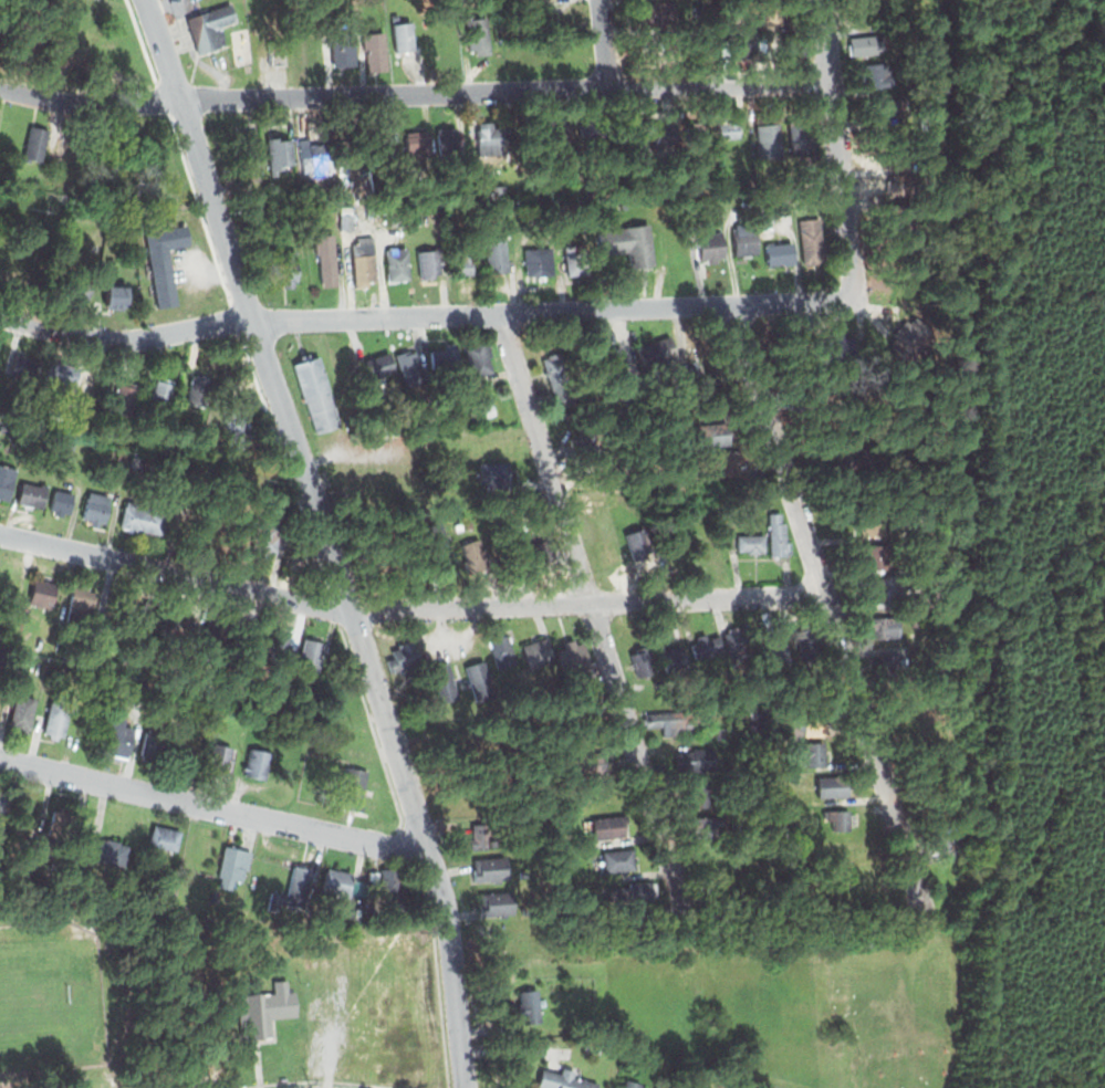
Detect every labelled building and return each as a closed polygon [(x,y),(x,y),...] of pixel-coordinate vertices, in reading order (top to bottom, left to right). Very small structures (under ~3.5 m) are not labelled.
[(201,52),(226,44),(219,27),(238,21),(230,0),(227,0),(188,13),(201,52)] [(642,4),(671,2),(686,2),(687,31),(644,33),(642,4)] [(469,41),(491,39),(487,7),(465,10),(469,41)] [(393,24),(413,22),(416,50),(396,52),(393,24)] [(321,29),(353,27),(356,64),(324,66),(321,29)] [(362,33),(385,31),(388,73),(365,74),(362,33)] [(269,65),(286,64),(284,39),(267,40),(269,65)] [(580,117),(583,143),(605,139),(602,114),(580,117)] [(793,157),(815,155),(812,116),(790,117),(793,157)] [(549,119),(571,117),(573,143),(550,144),(549,119)] [(517,122),(539,121),(541,150),(518,153),(517,122)] [(686,121),(707,121),(707,137),(687,138),(686,121)] [(719,122),(739,121),(740,138),(720,138),(719,122)] [(477,125),(505,123),(508,156),(480,158),(477,125)] [(753,126),(779,123),(784,156),(759,160),(753,126)] [(23,159),(42,164),(49,129),(30,125),(23,159)] [(437,127),(463,125),(466,158),(439,159),(437,127)] [(372,129),(393,127),(397,165),(375,167),(372,129)] [(406,132),(429,128),(434,158),(410,163),(406,132)] [(657,129),(678,128),(679,147),(658,148),(657,129)] [(340,130),(361,129),(363,165),(342,166),(340,130)] [(301,135),(329,133),(332,174),(305,176),(301,135)] [(267,140),(291,137),(294,163),(281,165),(282,172),(271,175),(267,140)] [(168,158),(160,153),(153,165),(162,169),(168,158)] [(487,185),(503,182),(504,197),(488,198),(487,185)] [(317,189),(329,188),(330,202),(319,203),(317,189)] [(341,206),(352,207),(352,229),(340,228),(341,206)] [(387,210),(389,226),(406,222),(404,208),(387,210)] [(799,221),(817,219),(823,261),(803,263),(799,221)] [(140,229),(187,222),(190,244),(167,248),(176,302),(153,305),(140,229)] [(598,229),(648,223),(654,266),(630,270),(628,252),(602,255),(598,229)] [(731,226),(757,223),(759,253),(734,255),(731,226)] [(483,233),(503,231),(509,271),(489,273),(483,233)] [(696,234),(723,231),(727,257),(717,258),(718,265),(709,266),(708,259),(698,259),(696,234)] [(311,234),(334,233),(337,286),(322,287),(320,253),(313,254),(311,234)] [(352,239),(372,237),(376,281),(367,282),(367,286),(345,289),(342,254),(353,253),(352,239)] [(764,242),(792,239),(795,261),(767,264),(764,242)] [(564,244),(586,242),(590,272),(567,275),(564,244)] [(385,248),(407,245),(410,276),(387,279),(385,248)] [(524,248),(552,247),(556,274),(543,276),(543,280),(538,281),(536,276),(527,278),(524,248)] [(418,250),(439,248),(442,272),(434,274),(435,279),(421,280),(418,250)] [(274,251),(295,251),(296,286),(274,286),(274,251)] [(454,255),(472,252),(476,273),(457,276),(454,255)] [(69,280),(91,285),(86,302),(64,296),(69,280)] [(105,282),(127,283),(126,306),(104,305),(105,282)] [(635,344),(670,332),(678,355),(644,367),(635,344)] [(465,343),(488,336),(493,353),(487,355),(491,373),(475,378),(465,343)] [(330,351),(337,348),(335,343),(347,337),(364,381),(344,389),(330,351)] [(430,351),(445,347),(444,341),(452,338),(459,370),(435,376),(430,351)] [(395,355),(416,348),(427,384),(406,390),(395,355)] [(542,355),(562,348),(577,396),(557,402),(542,355)] [(10,351),(37,357),(31,379),(6,373),(10,351)] [(291,364),(301,360),(299,354),(309,351),(311,357),(321,354),(344,427),(314,437),(291,364)] [(365,358),(372,379),(397,370),(390,351),(365,358)] [(48,356),(79,363),(73,386),(42,379),(48,356)] [(192,370),(211,376),(204,406),(185,401),(192,370)] [(153,377),(175,381),(167,418),(146,414),(153,377)] [(116,379),(138,383),(133,417),(111,412),(116,379)] [(479,405),(483,419),(502,412),(498,399),(479,405)] [(219,408),(240,400),(256,441),(234,449),(219,408)] [(466,408),(470,420),(479,417),(475,405),(466,408)] [(708,431),(743,429),(746,463),(737,464),(738,472),(720,473),(718,446),(709,446),(708,431)] [(63,449),(72,450),(74,441),(64,440),(63,449)] [(127,467),(137,468),(139,454),(129,453),(127,467)] [(9,501),(0,499),(0,456),(18,460),(9,501)] [(480,463),(510,462),(510,480),(504,481),(505,489),(489,490),(489,482),(481,482),(480,463)] [(21,480),(48,485),(42,509),(17,503),(21,480)] [(54,487),(76,492),(70,515),(48,510),(54,487)] [(88,491),(111,495),(104,525),(82,520),(88,491)] [(126,498),(169,508),(164,535),(119,526),(126,498)] [(767,511),(770,557),(790,555),(788,521),(780,521),(779,510),(767,511)] [(864,535),(880,535),(880,517),(864,517),(864,535)] [(186,541),(225,548),(229,526),(189,519),(186,541)] [(254,521),(279,525),(273,557),(249,553),(254,521)] [(455,523),(461,521),(463,527),(456,530),(455,523)] [(624,535),(644,527),(654,553),(634,561),(624,535)] [(737,533),(737,551),(768,551),(768,533),(737,533)] [(518,543),(548,535),(554,561),(524,568),(518,543)] [(461,544),(467,558),(460,561),(467,576),(502,563),(493,540),(481,544),(479,536),(461,544)] [(853,542),(876,541),(877,565),(854,567),(853,542)] [(33,576),(59,583),(53,610),(27,605),(33,576)] [(859,576),(884,576),(884,603),(861,603),(859,576)] [(72,587),(97,593),(90,625),(64,619),(72,587)] [(170,611),(165,634),(191,640),(197,617),(170,611)] [(867,616),(900,617),(900,636),(867,635),(867,616)] [(207,618),(237,626),(230,651),(200,644),(207,618)] [(791,625),(813,618),(823,656),(802,661),(791,625)] [(724,628),(736,625),(738,631),(751,628),(757,650),(732,657),(724,628)] [(757,635),(784,628),(792,660),(764,667),(757,635)] [(272,629),(292,632),(284,669),(264,665),(272,629)] [(691,646),(699,644),(697,635),(707,632),(709,640),(721,637),(726,652),(696,661),(691,646)] [(488,640),(509,634),(520,668),(499,674),(488,640)] [(305,637),(325,641),(317,673),(298,669),(305,637)] [(521,642),(549,637),(554,661),(527,667),(521,642)] [(557,650),(565,648),(563,641),(574,638),(576,646),(584,644),(590,666),(564,673),(557,650)] [(390,647),(411,640),(420,665),(405,669),(407,674),(394,679),(387,661),(395,659),(390,647)] [(659,648),(681,641),(690,668),(668,676),(659,648)] [(628,652),(647,647),(656,672),(637,679),(628,652)] [(873,656),(907,653),(908,663),(899,663),(900,673),(874,676),(873,656)] [(463,666),(482,660),(496,695),(477,702),(463,666)] [(431,668),(446,662),(459,695),(444,701),(431,668)] [(13,693),(38,698),(33,725),(27,724),(25,733),(13,731),(14,724),(9,723),(13,693)] [(50,702),(71,705),(65,736),(58,735),(56,740),(49,739),(50,733),(44,732),(50,702)] [(645,713),(684,709),(685,720),(701,718),(702,732),(664,736),(663,726),(646,728),(645,713)] [(780,737),(827,736),(827,710),(779,711),(780,737)] [(111,723),(138,729),(133,753),(126,752),(126,756),(116,754),(116,750),(106,746),(111,723)] [(713,726),(724,726),(726,736),(715,737),(713,726)] [(153,730),(177,735),(170,766),(146,762),(153,730)] [(210,742),(232,746),(227,773),(205,767),(210,742)] [(794,745),(828,744),(830,767),(806,767),(806,759),(794,759),(794,745)] [(248,747),(272,753),(265,782),(242,776),(248,747)] [(565,751),(603,747),(605,771),(567,774),(565,751)] [(676,752),(677,770),(717,767),(716,750),(676,752)] [(344,766),(368,771),(362,812),(337,808),(344,766)] [(814,774),(848,774),(848,796),(814,796),(814,774)] [(689,781),(706,780),(708,806),(691,807),(689,781)] [(9,816),(0,814),(0,788),(13,791),(9,816)] [(52,809),(84,817),(79,840),(46,833),(52,809)] [(823,809),(857,809),(856,831),(832,831),(832,822),(823,822),(823,809)] [(590,817),(592,840),(633,837),(632,815),(590,817)] [(690,819),(692,843),(724,840),(722,816),(690,819)] [(795,829),(804,829),(803,820),(795,822),(795,829)] [(471,826),(472,836),(467,836),(468,849),(494,846),(492,823),(471,826)] [(153,824),(181,830),(177,851),(147,845),(153,824)] [(90,836),(131,844),(126,867),(85,859),(90,836)] [(223,844),(250,850),(242,881),(234,879),(232,889),(220,886),(222,876),(216,875),(223,844)] [(602,849),(603,872),(640,870),(638,847),(602,849)] [(472,858),(473,881),(507,879),(505,856),(472,858)] [(270,891),(286,895),(293,864),(314,868),(305,910),(283,906),(281,913),(265,910),(270,891)] [(325,868),(353,873),(347,899),(320,892),(325,868)] [(386,872),(405,876),(399,903),(381,900),(386,872)] [(609,888),(611,901),(622,901),(623,911),(665,908),(661,877),(625,880),(625,886),(609,888)] [(211,889),(220,891),(217,900),(208,898),(211,889)] [(478,895),(481,917),(524,912),(521,889),(478,895)] [(241,1037),(268,1034),(265,1017),(292,1014),(288,977),(273,980),(274,990),(236,994),(241,1037)] [(514,994),(539,994),(539,1024),(515,1025),(514,994)] [(536,1087),(597,1087),(598,1084),(571,1076),(573,1068),(564,1066),(561,1075),(542,1069),(536,1087)] [(651,1085),(651,1087),(623,1087),(625,1078),(651,1085)]
